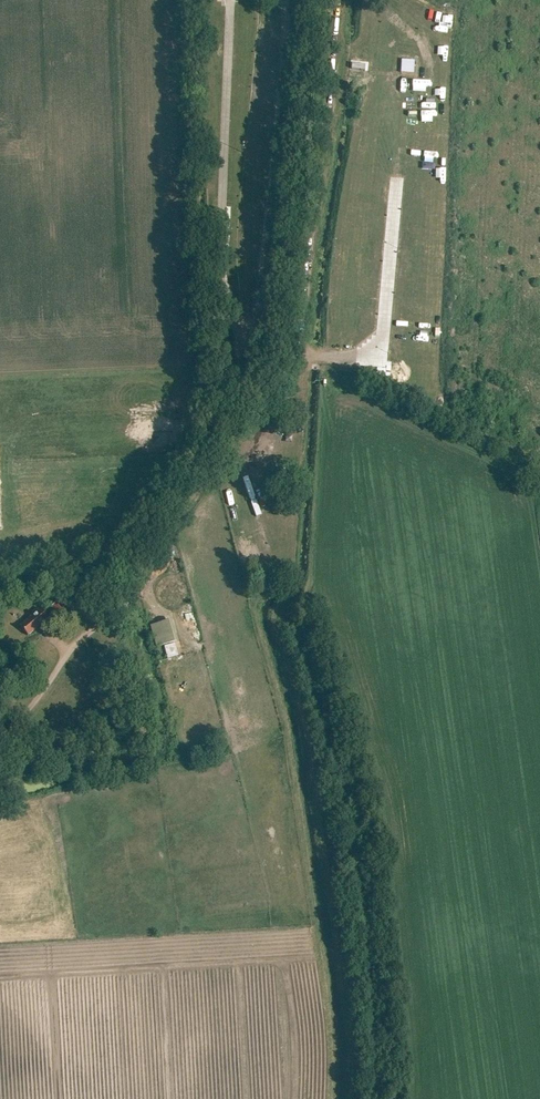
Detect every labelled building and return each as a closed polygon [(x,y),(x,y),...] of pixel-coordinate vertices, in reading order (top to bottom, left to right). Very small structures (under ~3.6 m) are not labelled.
[(400,73),(413,74),(414,61),(401,60),(400,73)] [(50,608),(63,623),(76,613),(67,602),(63,605),(59,601),(50,608)] [(30,617),(19,627),(27,636),(39,626),(40,627),(50,620),(39,607),(29,615),(30,617)] [(150,626),(156,647),(177,642),(171,620),(150,626)]
